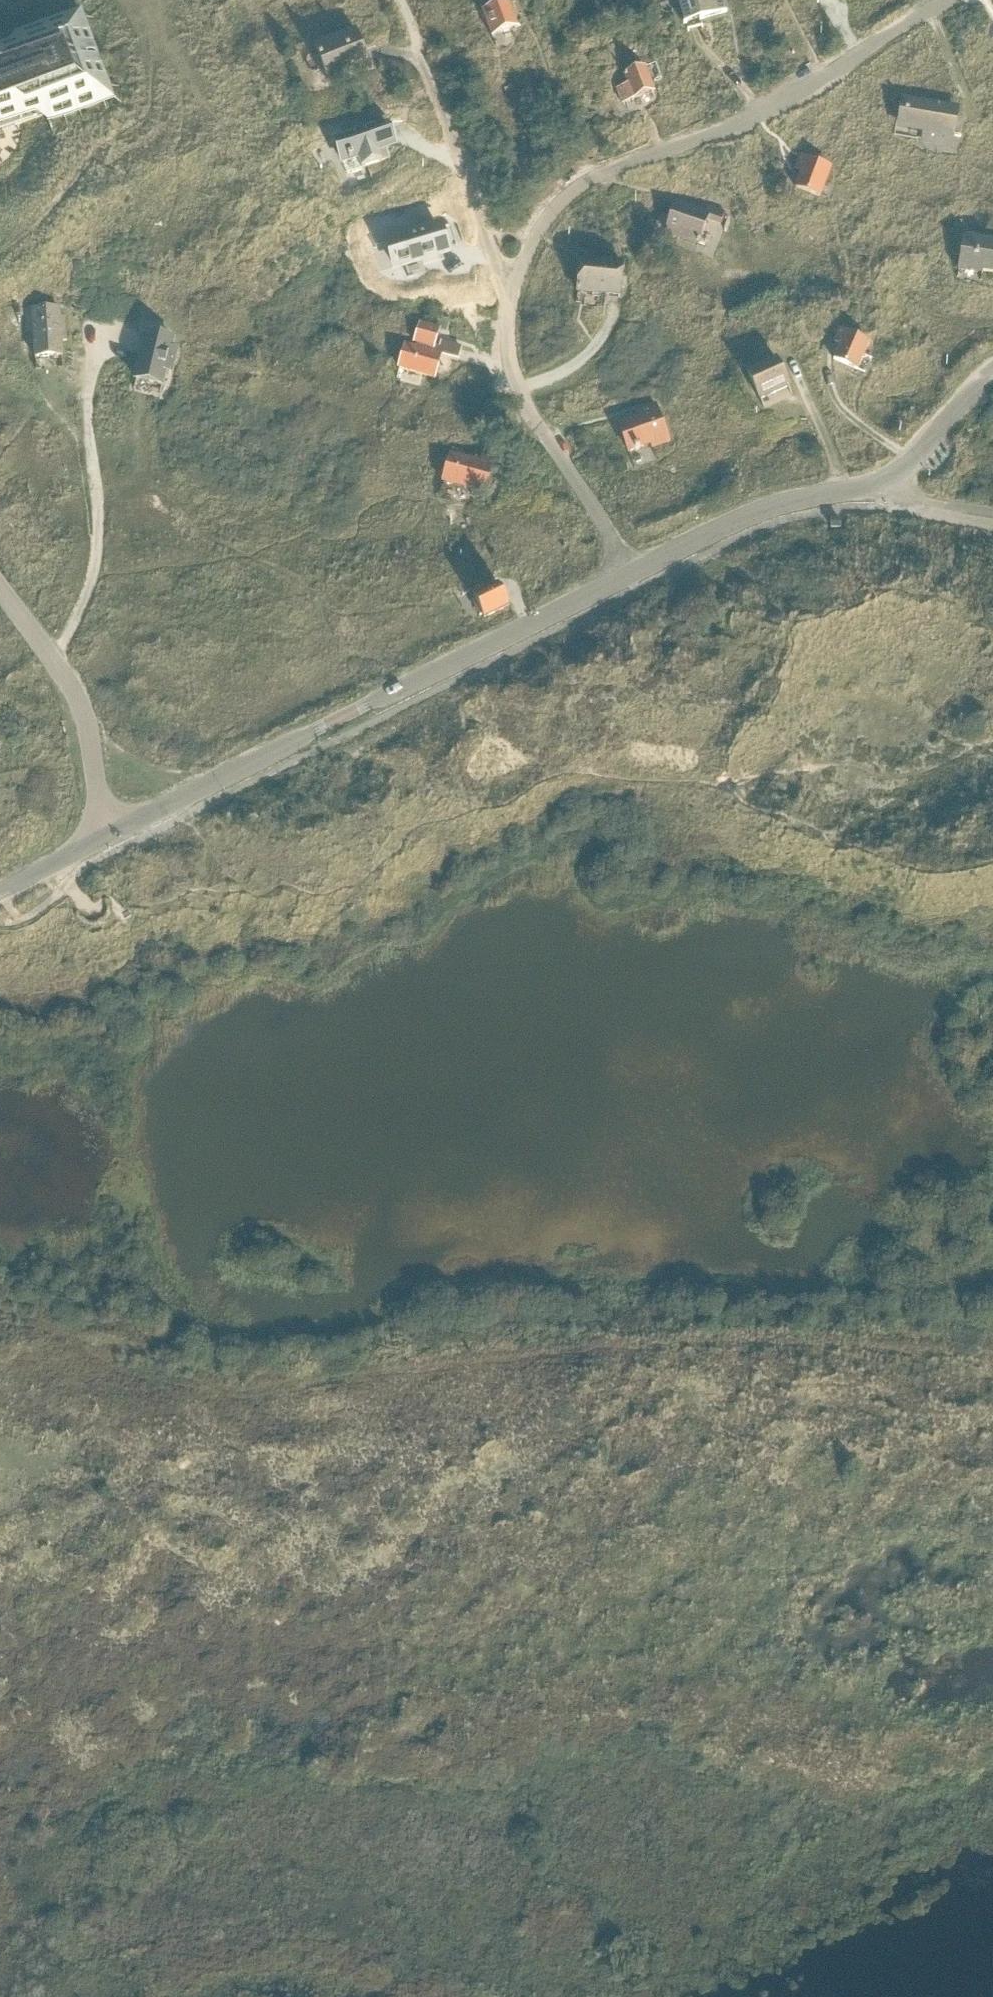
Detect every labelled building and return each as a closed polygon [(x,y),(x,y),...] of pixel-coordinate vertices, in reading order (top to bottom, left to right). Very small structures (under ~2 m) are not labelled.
[(684,26),(727,13),(723,0),(677,0),(684,26)] [(483,13),(492,38),(518,29),(509,4),(483,13)] [(102,95),(76,23),(19,44),(22,53),(0,62),(0,132),(102,95)] [(315,48),(327,78),(368,62),(356,33),(315,48)] [(617,90),(622,105),(653,93),(645,69),(625,77),(628,86),(617,90)] [(957,110),(900,100),(896,123),(917,126),(914,141),(951,147),(957,110)] [(387,125),(335,143),(342,163),(342,162),(346,174),(386,160),(383,149),(391,146),(388,136),(391,135),(387,125)] [(796,189),(820,198),(830,170),(800,158),(795,171),(802,173),(796,189)] [(708,207),(705,216),(676,205),(666,233),(698,245),(707,221),(720,226),(725,213),(708,207)] [(441,230),(388,246),(396,271),(425,262),(425,266),(426,267),(438,264),(437,262),(435,254),(447,250),(445,243),(441,230)] [(958,272),(982,276),(983,274),(992,275),(992,242),(964,237),(958,272)] [(620,298),(623,267),(581,262),(577,293),(620,298)] [(32,311),(35,358),(62,357),(62,342),(66,342),(65,320),(60,320),(60,310),(32,311)] [(441,358),(458,362),(462,349),(441,343),(439,350),(434,349),(440,330),(420,324),(415,344),(418,344),(416,350),(405,347),(399,369),(435,379),(441,358)] [(834,361),(857,371),(869,344),(839,331),(834,342),(840,345),(834,361)] [(147,335),(136,381),(162,387),(166,373),(171,374),(176,352),(171,351),(174,341),(147,335)] [(789,386),(776,358),(747,371),(760,400),(789,386)] [(636,414),(638,419),(620,426),(630,453),(651,445),(653,449),(670,443),(656,406),(636,414)] [(453,452),(451,456),(443,483),(485,495),(494,460),(484,458),(482,465),(459,459),(461,454),(453,452)] [(484,619),(509,606),(499,587),(487,593),(484,587),(475,592),(478,598),(474,600),(484,619)]
